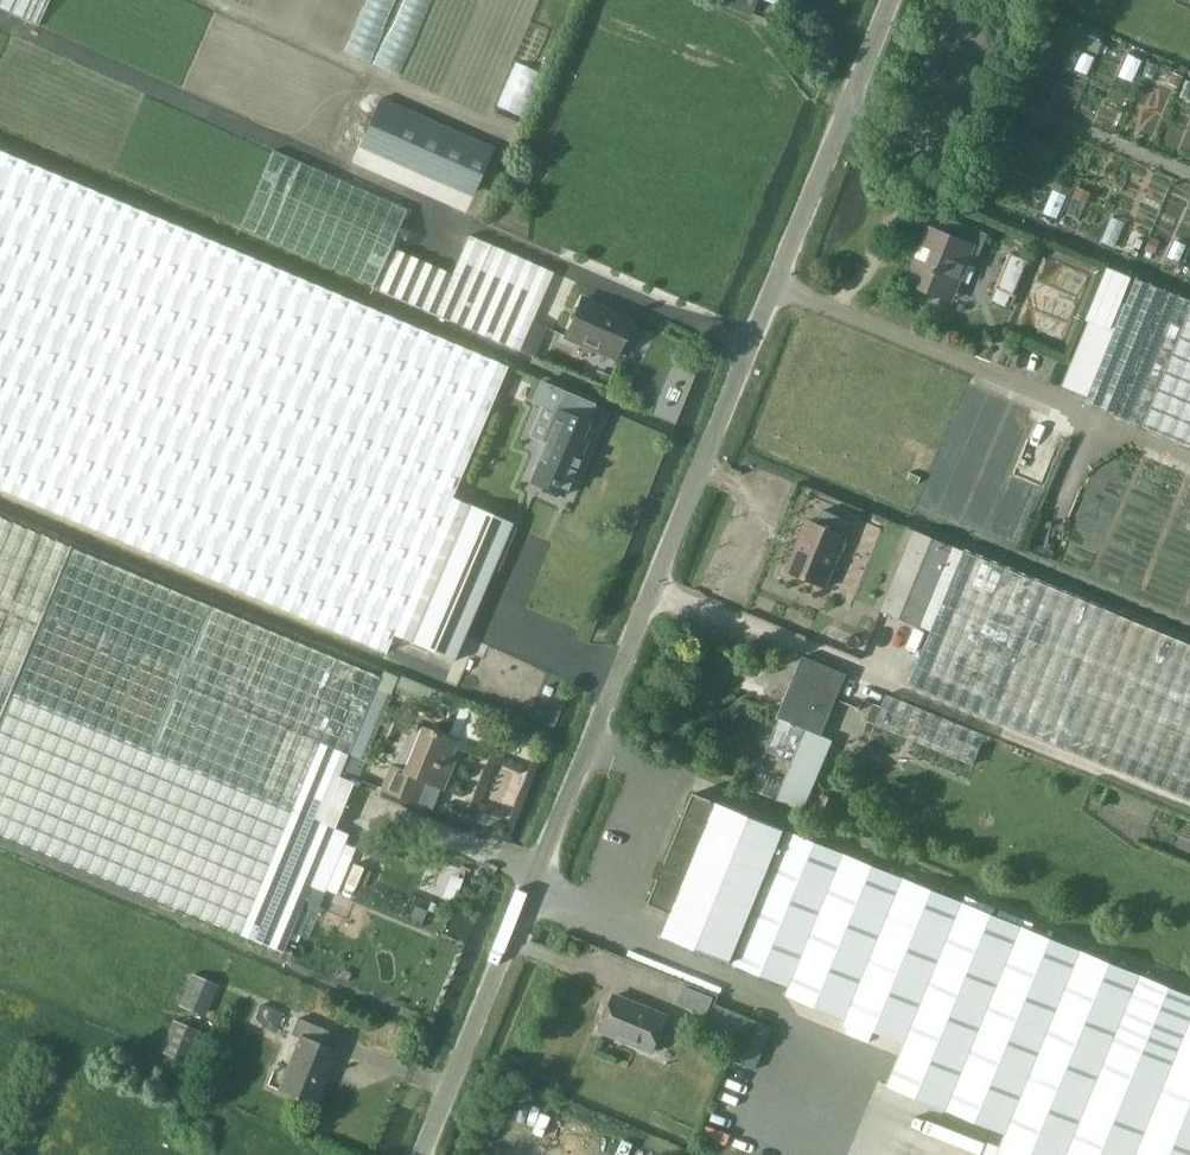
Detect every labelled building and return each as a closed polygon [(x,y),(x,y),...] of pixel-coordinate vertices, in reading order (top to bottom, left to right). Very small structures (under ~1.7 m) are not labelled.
[(758,0),(716,0),(715,3),(751,17),(758,0)] [(507,154),(394,104),(375,148),(488,197),(507,154)] [(377,282),(408,202),(272,149),(240,230),(377,282)] [(386,653),(393,634),(455,660),(512,523),(452,498),(508,368),(0,152),(0,488),(386,653)] [(980,254),(989,232),(949,216),(943,230),(931,226),(909,282),(923,287),(921,291),(923,296),(930,299),(935,297),(936,293),(945,297),(953,277),(959,280),(971,250),(980,254)] [(519,351),(519,350),(525,337),(531,322),(553,272),(468,235),(452,274),(396,250),(379,290),(519,351)] [(1009,250),(1000,288),(1019,292),(1028,255),(1009,250)] [(1087,320),(1111,329),(1132,277),(1108,267),(1087,320)] [(1189,446),(1189,299),(1138,278),(1086,403),(1189,446)] [(614,357),(630,320),(580,298),(563,335),(614,357)] [(531,322),(525,337),(519,350),(532,355),(544,327),(531,322)] [(533,401),(534,402),(552,409),(539,438),(544,440),(527,481),(563,496),(586,441),(581,439),(588,424),(584,422),(591,406),(593,407),(593,405),(541,383),(533,401)] [(894,469),(890,478),(900,483),(904,474),(894,469)] [(818,526),(810,522),(787,575),(825,591),(841,552),(845,551),(848,544),(846,541),(847,538),(844,537),(850,524),(823,513),(818,526)] [(283,952),(334,828),(320,822),(349,754),(381,677),(0,518),(0,834),(283,952)] [(881,610),(931,631),(964,551),(914,530),(881,610)] [(964,551),(931,631),(909,684),(1189,800),(1189,644),(964,551)] [(802,652),(770,731),(797,742),(776,795),(803,807),(833,739),(817,733),(831,697),(843,669),(802,652)] [(396,679),(383,673),(381,677),(349,754),(365,760),(392,695),(390,694),(391,691),(437,710),(444,691),(399,672),(396,679)] [(988,735),(887,694),(882,706),(875,723),(869,738),(970,779),(988,735)] [(867,720),(875,723),(882,706),(874,703),(867,720)] [(458,710),(453,732),(477,737),(481,715),(458,710)] [(448,767),(457,744),(420,729),(402,773),(441,789),(450,768),(448,767)] [(770,731),(749,785),(776,795),(797,742),(770,731)] [(649,905),(672,914),(663,936),(789,987),(786,995),(904,1044),(887,1086),(1006,1134),(997,1154),(1189,1154),(1189,995),(693,792),(666,862),(661,859),(653,877),(659,880),(649,905)] [(813,812),(831,820),(839,801),(821,793),(813,812)] [(192,974),(178,1005),(206,1017),(219,985),(192,974)] [(676,1003),(707,1015),(714,997),(683,985),(676,1003)] [(653,1051),(667,1016),(614,995),(600,1030),(653,1051)] [(261,1003),(253,1024),(277,1033),(285,1012),(261,1003)] [(710,1031),(736,1039),(731,1056),(760,1065),(774,1020),(718,1003),(710,1031)] [(322,1082),(334,1052),(323,1048),(330,1031),(298,1018),(292,1035),(300,1039),(279,1091),(314,1105),(323,1083),(322,1082)] [(202,1031),(173,1019),(160,1051),(189,1062),(202,1031)]
